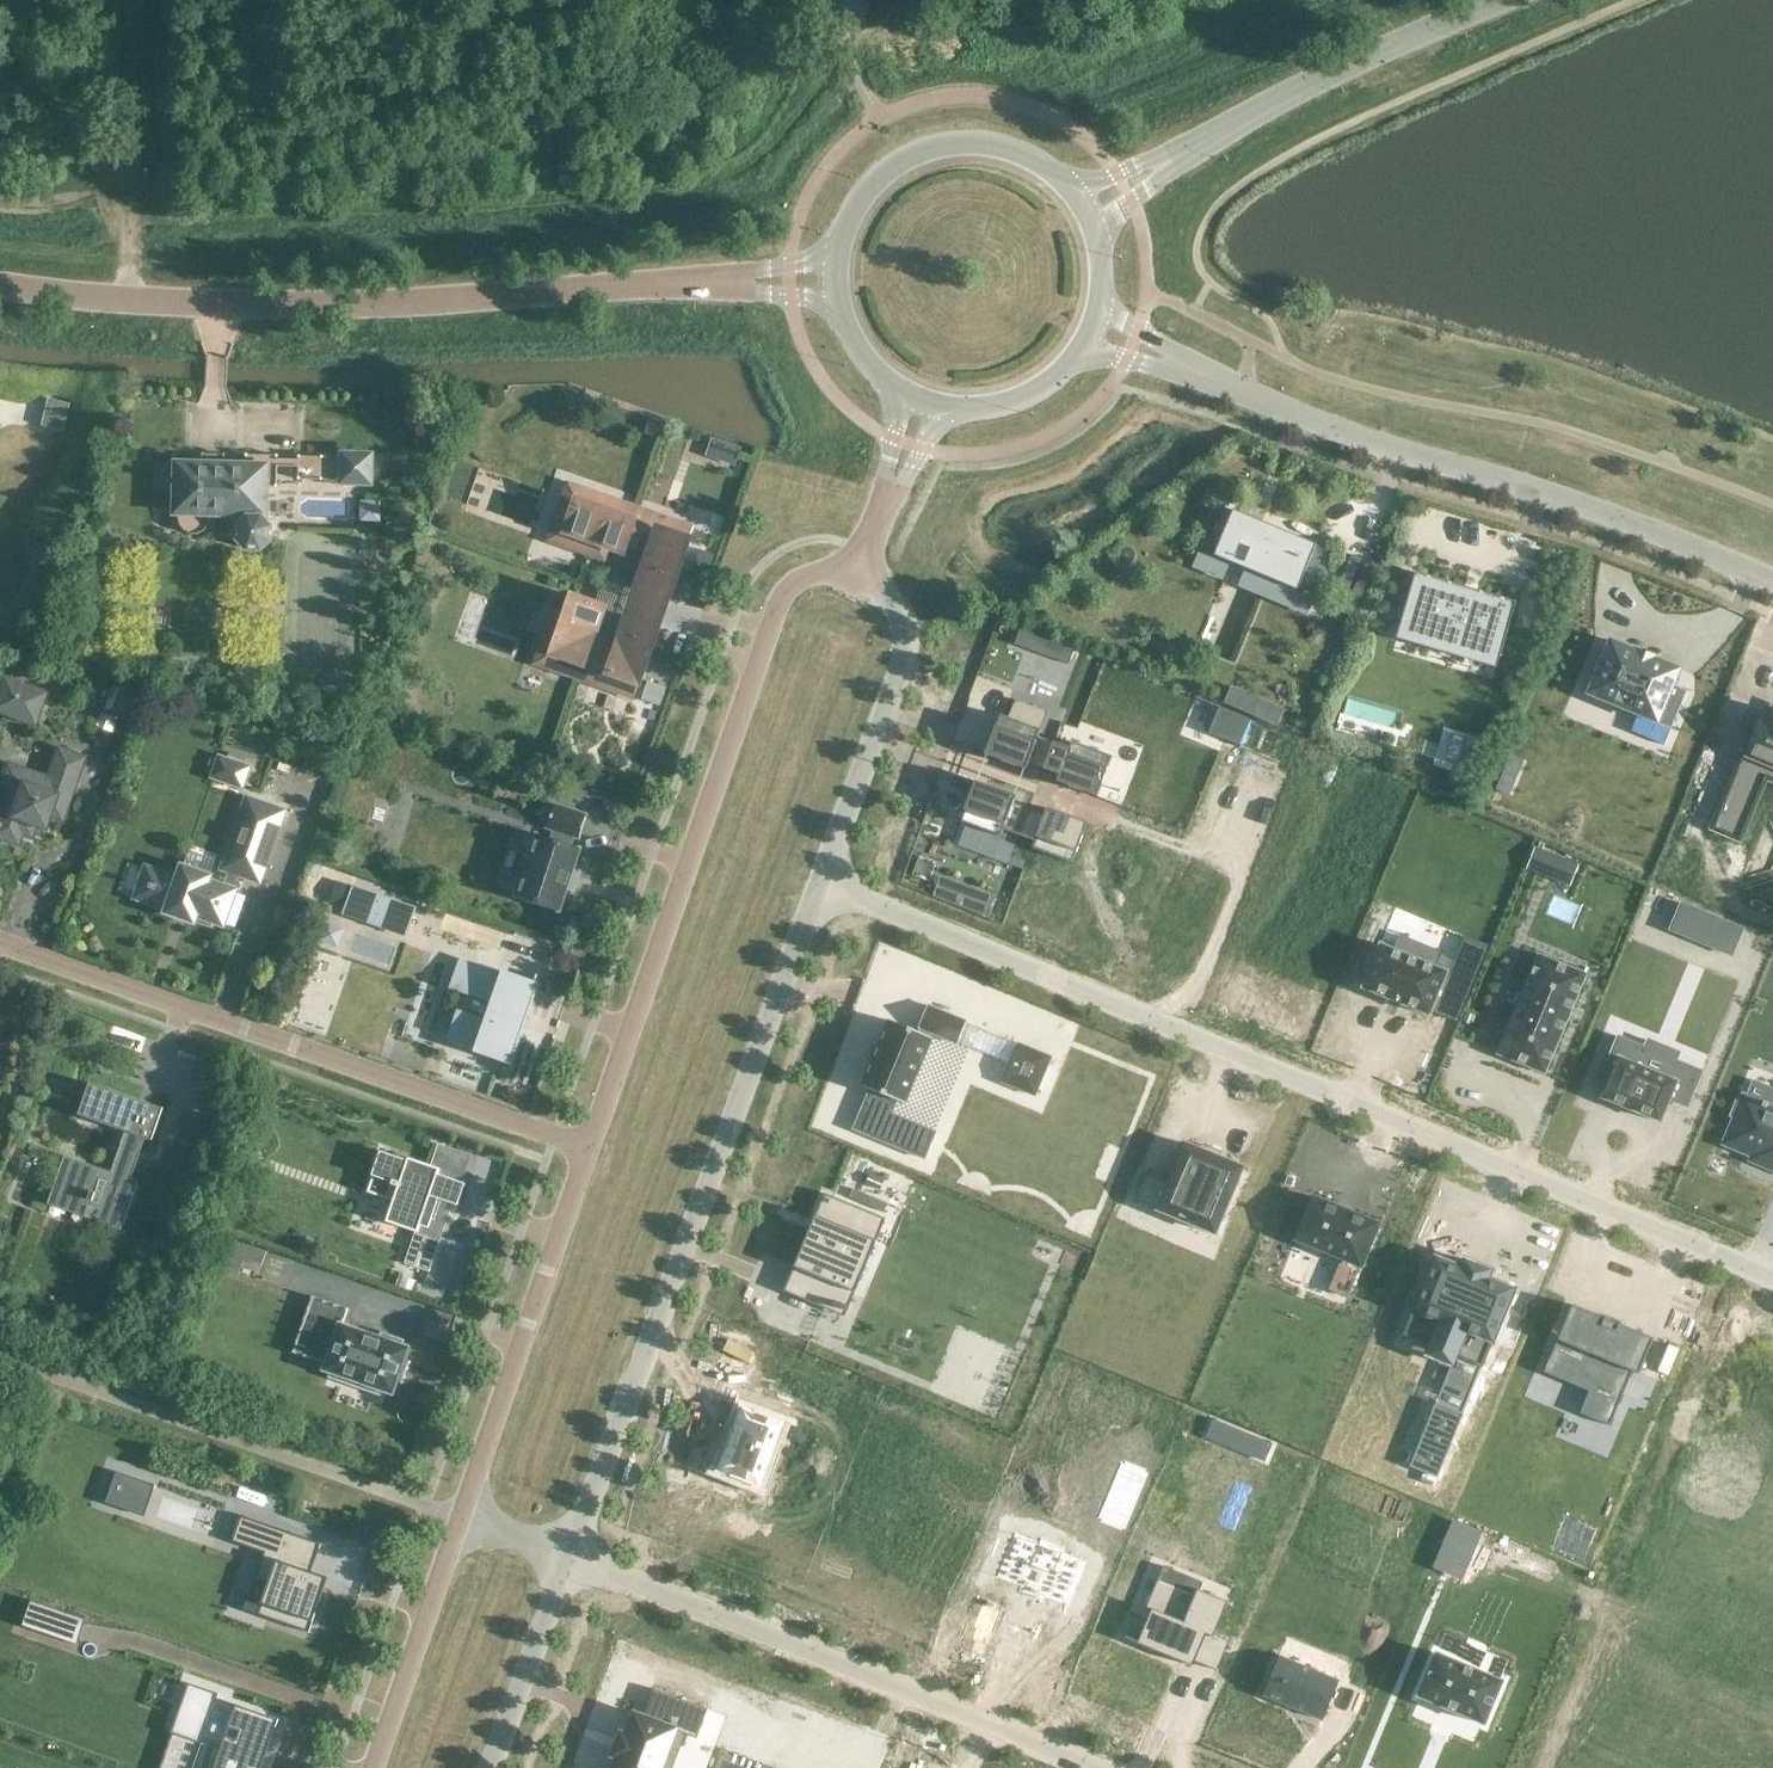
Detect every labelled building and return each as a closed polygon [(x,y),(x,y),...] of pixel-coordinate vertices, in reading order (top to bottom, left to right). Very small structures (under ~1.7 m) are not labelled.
[(48,398),(41,423),(61,428),(67,403),(48,398)] [(651,417),(646,431),(659,435),(664,421),(651,417)] [(277,487),(277,467),(277,460),(298,461),(298,479),(299,479),(300,458),(343,459),(343,482),(369,483),(370,456),(343,456),(343,457),(298,456),(298,459),(277,459),(277,455),(246,454),(246,466),(177,464),(177,466),(174,465),(167,467),(163,472),(161,478),(162,484),(167,489),(173,491),(176,491),(175,513),(178,513),(178,518),(180,525),(184,531),(190,534),(197,534),(203,531),(208,526),(210,519),(210,514),(244,515),(244,521),(238,526),(238,540),(247,549),(260,549),(269,540),(270,527),(264,521),(265,486),(277,487)] [(631,505),(568,483),(563,497),(576,502),(561,545),(590,555),(595,542),(615,549),(631,505)] [(664,516),(631,505),(615,549),(647,560),(638,587),(668,597),(688,540),(659,530),(664,516)] [(1233,509),(1213,555),(1297,590),(1316,544),(1233,509)] [(701,549),(694,568),(707,572),(713,554),(701,549)] [(1415,572),(1399,627),(1500,657),(1516,602),(1415,572)] [(602,608),(572,597),(567,612),(553,607),(543,636),(557,641),(548,668),(590,683),(606,639),(593,634),(602,608)] [(658,627),(628,616),(618,643),(606,639),(590,683),(634,698),(658,627)] [(1324,625),(1312,629),(1314,637),(1327,633),(1324,625)] [(1021,628),(1015,645),(1069,664),(1075,647),(1021,628)] [(1610,640),(1587,694),(1610,703),(1610,704),(1611,704),(1618,706),(1618,707),(1619,707),(1625,710),(1627,711),(1627,710),(1633,713),(1634,714),(1634,713),(1638,715),(1631,731),(1664,745),(1671,728),(1686,691),(1673,685),(1680,669),(1653,658),(1653,657),(1652,657),(1651,657),(1651,656),(1650,655),(1649,656),(1644,654),(1640,652),(1641,651),(1639,651),(1639,652),(1638,651),(1637,650),(1636,651),(1610,640)] [(6,679),(0,695),(0,702),(14,707),(16,700),(41,708),(46,693),(6,679)] [(1286,709),(1233,685),(1225,702),(1278,726),(1286,709)] [(113,689),(107,708),(119,712),(125,693),(113,689)] [(1710,829),(1740,842),(1772,767),(1772,708),(1769,710),(1766,709),(1748,752),(1743,750),(1710,829)] [(1219,709),(1209,732),(1240,746),(1250,722),(1219,709)] [(1000,715),(985,755),(1026,770),(1028,763),(1044,769),(1054,742),(1038,736),(1041,730),(1000,715)] [(1455,735),(1448,760),(1460,764),(1468,739),(1455,735)] [(1054,742),(1044,769),(1059,775),(1057,782),(1097,797),(1112,756),(1072,741),(1069,748),(1054,742)] [(84,758),(60,749),(50,779),(9,765),(1,789),(12,793),(5,812),(2,811),(0,817),(0,837),(18,844),(23,829),(33,832),(36,824),(46,828),(50,816),(63,821),(84,758)] [(217,767),(244,776),(247,767),(220,758),(217,767)] [(1503,773),(1496,789),(1509,794),(1515,778),(1503,773)] [(975,781),(960,822),(1001,837),(1003,830),(1019,836),(1029,809),(1013,803),(1016,796),(975,781)] [(283,811),(247,798),(223,868),(230,871),(225,886),(208,881),(210,876),(182,867),(178,879),(154,870),(144,900),(168,908),(166,912),(173,914),(176,915),(177,912),(185,915),(184,918),(194,921),(195,918),(211,923),(212,921),(223,925),(235,890),(232,889),(238,873),(259,881),(283,811)] [(588,816),(556,805),(549,827),(556,830),(553,839),(538,834),(516,897),(559,912),(567,889),(569,890),(575,872),(573,872),(581,849),(571,845),(574,836),(580,838),(588,816)] [(1029,809),(1019,836),(1035,842),(1032,848),(1072,863),(1087,823),(1047,808),(1045,815),(1029,809)] [(1537,849),(1529,869),(1550,878),(1558,858),(1537,849)] [(1023,869),(1026,862),(1011,856),(1008,864),(1023,869)] [(315,864),(311,876),(319,879),(323,867),(316,864),(315,864)] [(939,880),(933,897),(985,916),(992,899),(940,880),(939,880)] [(338,883),(331,903),(345,907),(352,888),(338,883)] [(346,912),(345,911),(344,913),(406,934),(406,933),(405,932),(413,909),(354,889),(346,912)] [(1681,903),(1670,929),(1705,944),(1716,918),(1681,903)] [(1363,985),(1362,987),(1365,988),(1386,997),(1388,998),(1389,998),(1403,1004),(1405,1005),(1427,1014),(1426,1014),(1429,1015),(1430,1013),(1429,1012),(1445,974),(1446,974),(1447,972),(1444,971),(1433,966),(1439,952),(1400,935),(1394,950),(1383,945),(1380,944),(1379,946),(1380,946),(1364,985),(1363,985)] [(1539,955),(1498,1054),(1544,1073),(1586,974),(1539,955)] [(531,981),(528,980),(502,971),(500,976),(472,967),(463,993),(465,994),(459,1012),(467,1015),(459,1040),(476,1046),(474,1051),(505,1062),(503,1069),(504,1070),(520,1026),(515,1024),(531,981)] [(870,1089),(854,1129),(924,1158),(935,1132),(891,1113),(897,1100),(905,1103),(932,1038),(929,1036),(930,1032),(957,1043),(967,1022),(927,1005),(918,1027),(922,1028),(920,1033),(889,1020),(862,1086),(870,1089)] [(1603,1095),(1602,1097),(1604,1098),(1624,1106),(1623,1106),(1639,1113),(1639,1112),(1658,1120),(1658,1121),(1660,1122),(1661,1119),(1669,1099),(1687,1106),(1701,1071),(1676,1060),(1668,1078),(1637,1065),(1644,1047),(1618,1036),(1603,1072),(1612,1075),(1603,1095)] [(1019,1043),(1003,1082),(1035,1095),(1051,1057),(1019,1043)] [(140,1100),(90,1082),(78,1115),(126,1131),(112,1172),(64,1155),(47,1204),(49,1205),(53,1196),(98,1211),(95,1218),(93,1218),(93,1220),(121,1229),(138,1181),(131,1178),(145,1138),(152,1140),(163,1108),(151,1104),(148,1111),(138,1108),(140,1100)] [(1725,1143),(1754,1155),(1752,1159),(1772,1168),(1772,1109),(1744,1097),(1742,1102),(1737,1100),(1731,1115),(1735,1117),(1725,1143)] [(1185,1143),(1158,1209),(1215,1233),(1242,1167),(1185,1143)] [(438,1198),(457,1205),(465,1183),(438,1174),(440,1169),(408,1158),(407,1160),(380,1151),(372,1175),(391,1182),(391,1184),(398,1186),(386,1221),(416,1232),(418,1232),(420,1225),(428,1228),(438,1198)] [(820,1220),(800,1269),(819,1277),(811,1296),(845,1310),(847,1305),(838,1302),(864,1238),(870,1241),(880,1218),(885,1220),(886,1218),(825,1193),(815,1218),(820,1220)] [(1313,1197),(1295,1239),(1342,1259),(1329,1289),(1347,1297),(1360,1266),(1361,1267),(1379,1224),(1313,1197)] [(416,1232),(405,1262),(429,1270),(439,1240),(418,1232),(416,1232)] [(234,1245),(225,1271),(239,1276),(248,1250),(234,1245)] [(1435,1257),(1403,1334),(1430,1346),(1427,1355),(1451,1365),(1455,1356),(1482,1367),(1515,1290),(1487,1278),(1491,1270),(1466,1260),(1463,1268),(1435,1257)] [(297,1340),(296,1342),(293,1351),(292,1352),(294,1353),(304,1356),(306,1357),(315,1360),(317,1361),(326,1364),(324,1369),(346,1377),(345,1380),(346,1380),(368,1387),(368,1388),(369,1388),(370,1385),(392,1393),(408,1348),(342,1325),(348,1309),(312,1296),(304,1320),(301,1329),(300,1331),(297,1340)] [(1572,1304),(1544,1372),(1589,1391),(1580,1413),(1610,1425),(1632,1371),(1639,1374),(1653,1338),(1621,1325),(1623,1322),(1621,1322),(1620,1324),(1607,1319),(1608,1316),(1606,1316),(1605,1318),(1572,1304)] [(1436,1403),(1410,1465),(1437,1477),(1463,1414),(1436,1403)] [(744,1407),(742,1407),(741,1409),(734,1430),(732,1429),(726,1447),(727,1447),(720,1468),(719,1468),(718,1470),(721,1471),(732,1475),(745,1480),(746,1480),(757,1484),(757,1485),(759,1486),(760,1483),(782,1424),(783,1422),(781,1421),(780,1422),(769,1417),(756,1412),(744,1408),(744,1407)] [(1121,1461),(1097,1518),(1100,1519),(1099,1522),(1121,1531),(1122,1528),(1125,1530),(1149,1472),(1146,1471),(1147,1469),(1125,1460),(1124,1462),(1121,1461)] [(116,1471),(107,1498),(125,1504),(134,1478),(116,1471)] [(241,1515),(231,1541),(263,1552),(254,1579),(268,1584),(257,1615),(309,1633),(323,1590),(307,1584),(321,1543),(241,1515)] [(1038,1541),(1014,1532),(995,1577),(1019,1587),(1017,1592),(1042,1602),(1044,1598),(1068,1608),(1087,1562),(1063,1552),(1065,1547),(1040,1537),(1038,1541)] [(1151,1611),(1138,1643),(1179,1660),(1181,1655),(1217,1670),(1229,1641),(1214,1635),(1227,1602),(1197,1589),(1195,1594),(1158,1579),(1145,1608),(1151,1611)] [(4,1618),(12,1593),(0,1588),(0,1616),(4,1618)] [(1436,1653),(1418,1696),(1484,1723),(1502,1681),(1436,1653)] [(1279,1656),(1263,1695),(1323,1719),(1339,1681),(1279,1656)] [(178,1736),(203,1744),(195,1767),(253,1767),(257,1758),(255,1757),(259,1746),(240,1739),(249,1712),(216,1700),(219,1693),(188,1683),(179,1710),(186,1712),(178,1736)] [(675,1730),(697,1738),(708,1709),(654,1688),(644,1716),(635,1713),(626,1734),(621,1732),(613,1755),(618,1757),(614,1767),(661,1767),(675,1730)]
